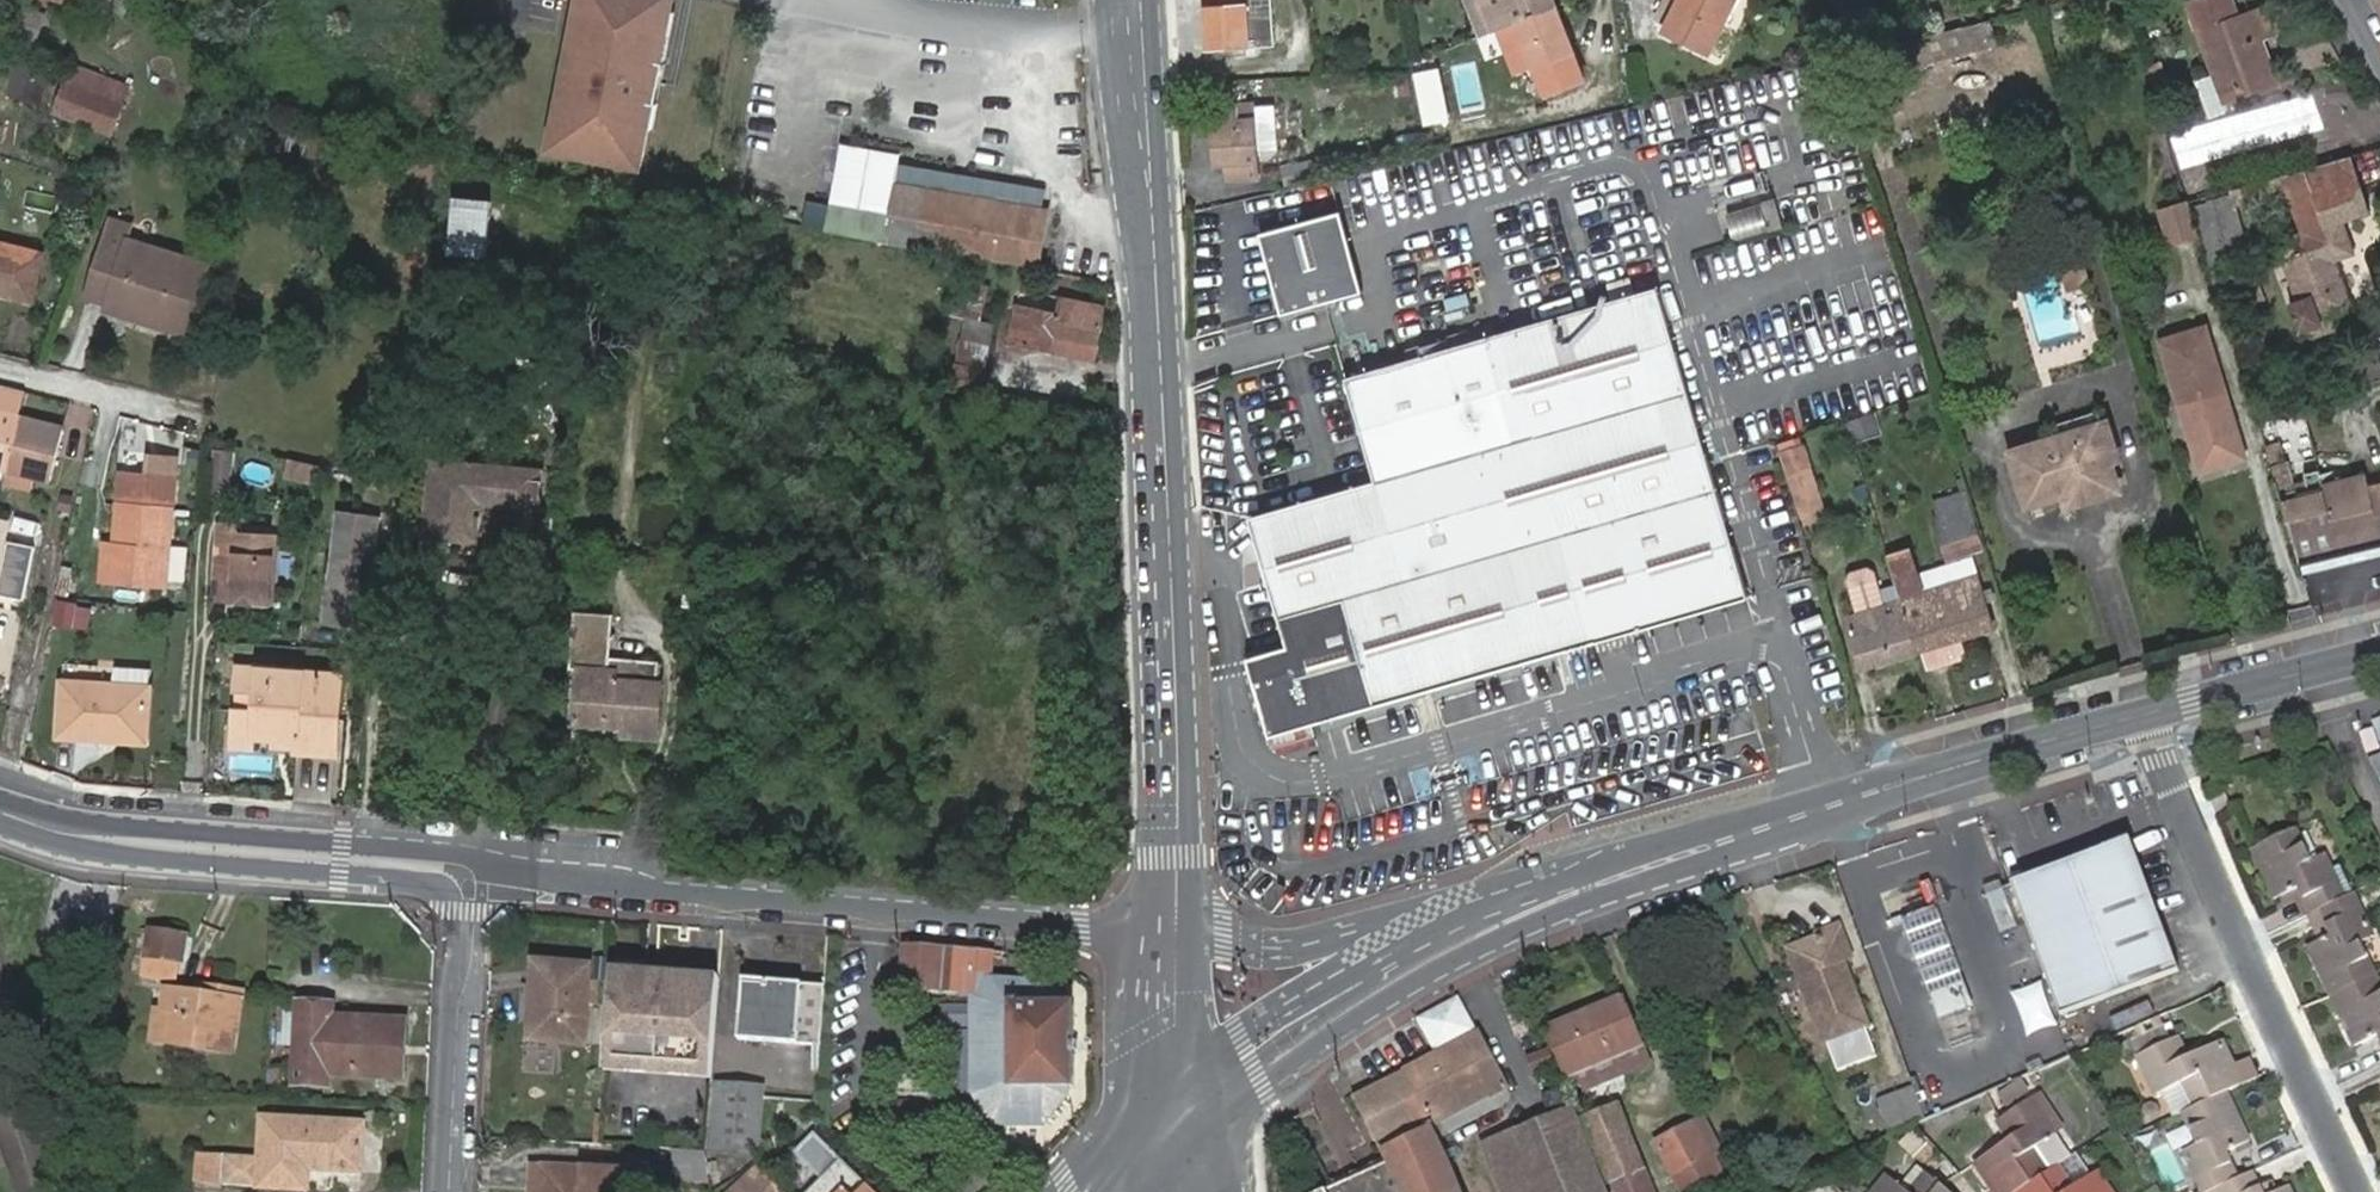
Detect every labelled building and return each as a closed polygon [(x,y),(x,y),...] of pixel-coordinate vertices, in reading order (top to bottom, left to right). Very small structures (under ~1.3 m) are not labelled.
[(567,86),(577,87),(573,111),(567,110),(560,150),(646,165),(653,125),(649,124),(653,101),(662,103),(662,101),(658,100),(661,81),(666,82),(670,60),(666,60),(676,0),(582,0),(567,86)] [(1213,46),(1252,45),(1271,44),(1269,0),(1212,0),(1213,46)] [(1499,30),(1511,25),(1551,8),(1548,0),(1461,0),(1476,39),(1499,30)] [(1673,0),(1659,0),(1651,16),(1663,21),(1673,0)] [(1728,0),(1673,0),(1663,21),(1660,29),(1704,50),(1728,0)] [(2231,0),(2198,0),(2186,4),(2214,77),(2223,103),(2278,81),(2260,39),(2277,33),(2266,5),(2237,16),(2231,0)] [(29,5),(21,23),(40,32),(48,13),(29,5)] [(1560,30),(1551,8),(1511,25),(1536,83),(1577,68),(1569,51),(1563,53),(1554,33),(1560,30)] [(1930,60),(2000,45),(1995,20),(1925,34),(1930,60)] [(1569,51),(1560,30),(1554,33),(1563,53),(1569,51)] [(2223,103),(2214,77),(2197,84),(2209,117),(2221,112),(2223,103)] [(62,81),(52,108),(112,131),(121,103),(62,81)] [(577,87),(567,86),(563,109),(567,110),(573,111),(577,87)] [(658,126),(662,103),(653,101),(649,124),(653,125),(658,126)] [(1214,105),(1217,164),(1228,164),(1229,180),(1260,178),(1256,102),(1214,105)] [(2280,115),(2266,119),(2275,151),(2289,147),(2280,115)] [(900,155),(842,143),(831,203),(832,203),(889,213),(895,184),(900,155)] [(2361,184),(2379,177),(2379,162),(2375,148),(2351,156),(2361,184)] [(1287,185),(1325,176),(1320,155),(1282,163),(1287,185)] [(2351,156),(2187,202),(2199,239),(2208,268),(2250,255),(2237,207),(2284,190),(2299,234),(2344,218),(2370,209),(2361,184),(2351,156)] [(1047,189),(910,163),(906,186),(1043,211),(1047,189)] [(1035,268),(1046,212),(1043,211),(906,186),(895,184),(889,213),(832,203),(831,207),(830,206),(826,230),(870,237),(1035,268)] [(445,197),(440,254),(480,257),(484,200),(445,197)] [(1736,240),(1786,226),(1778,198),(1729,211),(1736,240)] [(830,206),(807,202),(804,225),(826,230),(830,206)] [(2199,239),(2187,202),(2156,210),(2168,249),(2199,239)] [(1339,210),(1259,233),(1281,314),(1362,291),(1339,210)] [(2355,251),(2344,218),(2299,234),(2279,241),(2299,300),(2288,303),(2298,335),(2308,332),(2311,340),(2336,331),(2330,314),(2351,307),(2335,258),(2355,251)] [(131,312),(128,319),(181,335),(202,267),(101,233),(81,296),(103,303),(131,312)] [(23,298),(35,254),(0,244),(0,292),(23,298)] [(2258,282),(2215,295),(2222,314),(2265,301),(2258,282)] [(987,286),(968,283),(955,361),(986,366),(993,324),(979,321),(987,286)] [(1350,380),(1379,483),(1253,519),(1290,649),(1251,661),(1261,700),(1257,702),(1270,750),(1312,737),(1309,728),(1752,602),(1662,291),(1350,380)] [(1094,342),(1091,303),(1059,296),(1056,313),(1012,304),(1005,343),(1049,351),(1052,334),(1094,342)] [(100,310),(128,319),(131,312),(103,303),(100,310)] [(1104,305),(1091,303),(1094,342),(1098,343),(1104,305)] [(2371,334),(2379,364),(2379,331),(2371,334)] [(2174,403),(2196,473),(2247,457),(2226,388),(2220,389),(2210,357),(2176,368),(2186,400),(2174,403)] [(2059,508),(2119,489),(2110,462),(2120,459),(2108,422),(2105,423),(2099,404),(2048,420),(2054,439),(2011,452),(2026,504),(2029,504),(2033,520),(2045,516),(2043,508),(2058,504),(2059,508)] [(2294,471),(2320,465),(2308,410),(2282,416),(2294,471)] [(19,418),(0,414),(0,468),(7,470),(47,480),(60,428),(19,418)] [(1875,417),(1849,426),(1854,444),(1881,436),(1875,417)] [(290,459),(288,478),(319,482),(322,463),(290,459)] [(534,473),(427,463),(420,537),(468,541),(469,531),(473,531),(474,514),(471,515),(472,496),(510,500),(509,509),(530,511),(534,473)] [(2277,494),(2298,563),(2379,543),(2379,483),(2373,484),(2371,473),(2363,474),(2362,473),(2327,482),(2323,469),(2301,474),(2305,487),(2277,494)] [(1813,470),(1787,479),(1801,523),(1827,515),(1813,470)] [(118,473),(114,544),(111,580),(164,584),(172,477),(118,473)] [(328,520),(320,629),(339,631),(339,635),(347,635),(347,631),(365,633),(373,524),(328,520)] [(1940,531),(1948,560),(1981,550),(1973,522),(1940,531)] [(218,525),(215,565),(214,600),(268,604),(274,538),(237,535),(238,527),(218,525)] [(111,580),(114,544),(103,543),(100,579),(111,580)] [(34,602),(45,554),(19,548),(9,597),(34,602)] [(1897,588),(1917,654),(1962,640),(1993,630),(1976,576),(1921,593),(1909,552),(1888,558),(1897,588)] [(1864,670),(1917,654),(1897,588),(1881,593),(1851,598),(1856,614),(1848,616),(1864,670)] [(89,631),(94,607),(59,599),(54,623),(89,631)] [(602,655),(605,613),(565,609),(560,665),(579,667),(578,687),(571,686),(568,720),(601,723),(602,714),(626,716),(624,732),(648,733),(653,679),(648,679),(650,660),(602,655)] [(1969,663),(1962,640),(1917,654),(1924,677),(1969,663)] [(268,737),(294,739),(333,743),(339,676),(236,666),(233,690),(254,692),(252,713),(242,711),(239,735),(250,735),(268,737)] [(117,735),(117,740),(145,742),(149,686),(62,682),(58,736),(97,738),(97,733),(117,735)] [(239,735),(242,711),(230,710),(227,746),(249,749),(250,735),(239,735)] [(294,749),(294,739),(268,737),(266,747),(294,749)] [(2310,860),(2294,827),(2249,849),(2274,898),(2298,888),(2310,912),(2319,908),(2346,896),(2325,854),(2310,860)] [(2012,885),(2066,1018),(2178,972),(2125,840),(2012,885)] [(2002,889),(1986,895),(2001,933),(2017,926),(2002,889)] [(2346,896),(2319,908),(2329,929),(2301,943),(2326,993),(2375,969),(2361,940),(2375,933),(2354,891),(2346,896)] [(1908,920),(1934,996),(1963,987),(1936,911),(1908,920)] [(1821,932),(1822,937),(1842,931),(1840,925),(1821,932)] [(1795,952),(1811,995),(1816,993),(1821,1007),(1813,1010),(1826,1043),(1870,1028),(1847,963),(1853,960),(1842,931),(1822,937),(1824,943),(1795,952)] [(147,932),(142,977),(167,979),(169,961),(183,963),(186,937),(147,932)] [(1793,948),(1795,952),(1824,943),(1822,937),(1793,948)] [(992,950),(903,943),(900,989),(976,993),(977,1093),(999,1120),(1047,1120),(1071,1095),(1071,1087),(1078,1086),(1078,1003),(1067,1003),(1067,996),(1045,980),(991,977),(992,950)] [(615,957),(600,955),(598,980),(613,981),(614,968),(615,957)] [(591,966),(539,963),(538,984),(536,1003),(540,1003),(538,1039),(564,1041),(587,1042),(591,966)] [(722,976),(614,968),(613,981),(608,1069),(716,1078),(722,976)] [(2326,993),(2348,1036),(2374,1024),(2379,1036),(2379,978),(2375,969),(2326,993)] [(743,977),(740,1037),(801,1041),(823,1043),(828,984),(743,977)] [(2017,990),(2029,1034),(2058,1027),(2046,983),(2017,990)] [(526,984),(524,1002),(533,1002),(536,1003),(538,984),(526,984)] [(1934,996),(1943,1022),(1971,1012),(1963,987),(1934,996)] [(201,989),(200,998),(216,1000),(217,991),(201,989)] [(216,1000),(200,998),(169,993),(166,1016),(160,1015),(156,1042),(234,1053),(242,995),(217,991),(216,1000)] [(1816,993),(1811,995),(1807,996),(1813,1010),(1821,1007),(1816,993)] [(1441,1007),(1420,1018),(1439,1052),(1405,1070),(1436,1124),(1512,1085),(1462,996),(1441,1007)] [(1545,1026),(1570,1087),(1582,1082),(1579,1074),(1643,1054),(1626,1001),(1545,1026)] [(2120,1029),(2157,1014),(2152,1001),(2114,1015),(2120,1029)] [(300,1002),(296,1086),(331,1088),(332,1077),(405,1079),(407,1019),(335,1015),(335,1003),(300,1002)] [(536,1003),(533,1002),(530,1047),(559,1049),(564,1049),(564,1041),(538,1039),(540,1003),(536,1003)] [(1971,1012),(1943,1022),(1951,1048),(1980,1037),(1971,1012)] [(2191,1104),(2222,1088),(2236,1081),(2227,1064),(2214,1040),(2186,1054),(2174,1030),(2132,1053),(2154,1093),(2178,1080),(2191,1104)] [(559,1049),(530,1047),(528,1073),(557,1075),(559,1049)] [(2245,1055),(2227,1064),(2236,1081),(2253,1072),(2245,1055)] [(1466,1185),(1450,1149),(1443,1136),(1436,1124),(1405,1070),(1361,1094),(1395,1157),(1387,1161),(1390,1166),(1374,1174),(1371,1169),(1355,1177),(1358,1183),(1340,1191),(1468,1191),(1466,1185)] [(721,1084),(720,1149),(762,1151),(764,1086),(721,1084)] [(1436,1124),(1443,1136),(1513,1098),(1515,1091),(1512,1085),(1436,1124)] [(1542,1095),(1550,1112),(1551,1116),(1572,1108),(1564,1086),(1542,1095)] [(2237,1173),(2224,1146),(2246,1135),(2222,1088),(2191,1104),(2178,1111),(2195,1143),(2180,1150),(2202,1191),(2237,1173)] [(1888,1133),(1926,1121),(1915,1090),(1878,1102),(1888,1133)] [(1987,1158),(2010,1191),(2020,1191),(2054,1169),(2039,1148),(2061,1132),(2036,1096),(2001,1118),(2015,1139),(1987,1158)] [(1551,1116),(1482,1142),(1501,1191),(1614,1191),(1609,1181),(1584,1120),(1578,1106),(1572,1108),(1551,1116)] [(1584,1120),(1609,1181),(1614,1191),(1660,1191),(1652,1172),(1669,1166),(1659,1138),(1635,1148),(1619,1108),(1584,1120)] [(1669,1166),(1672,1174),(1724,1154),(1709,1119),(1659,1138),(1669,1166)] [(273,1121),(269,1188),(316,1190),(318,1168),(363,1171),(366,1126),(273,1121)] [(842,1158),(817,1133),(798,1152),(824,1177),(809,1191),(877,1191),(842,1158)] [(678,1149),(679,1180),(712,1180),(712,1148),(678,1149)] [(1390,1166),(1387,1161),(1371,1169),(1374,1174),(1390,1166)] [(2020,1191),(2112,1191),(2095,1169),(2074,1183),(2062,1164),(2054,1169),(2020,1191)] [(1873,1191),(1962,1191),(1928,1165),(1910,1187),(1888,1172),(1873,1191)] [(543,1166),(531,1166),(530,1191),(543,1191),(543,1166)] [(543,1191),(623,1191),(624,1170),(543,1166),(543,1191)] [(2251,1166),(2237,1173),(2202,1191),(2264,1191),(2251,1166)] [(737,1191),(786,1191),(762,1167),(737,1191)] [(1336,1191),(1340,1191),(1358,1183),(1355,1177),(1334,1188),(1336,1191)]
